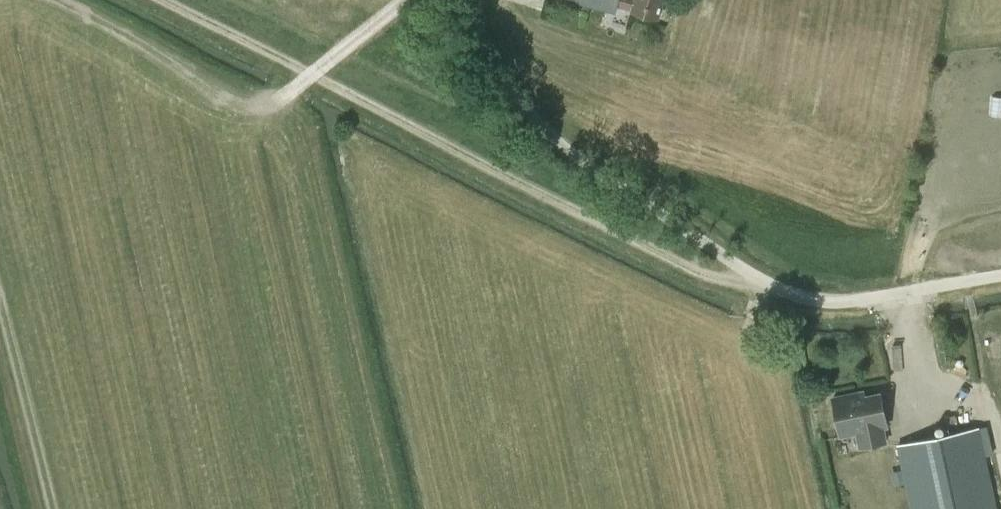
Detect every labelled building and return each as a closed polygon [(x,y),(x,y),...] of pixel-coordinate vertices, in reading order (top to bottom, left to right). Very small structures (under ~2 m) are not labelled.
[(614,13),(616,6),(632,10),(632,11),(658,18),(663,0),(567,0),(614,13)] [(852,400),(852,395),(833,399),(841,437),(857,434),(860,448),(886,442),(883,428),(887,427),(880,394),(852,400)] [(978,428),(899,445),(913,508),(996,508),(978,428)]
